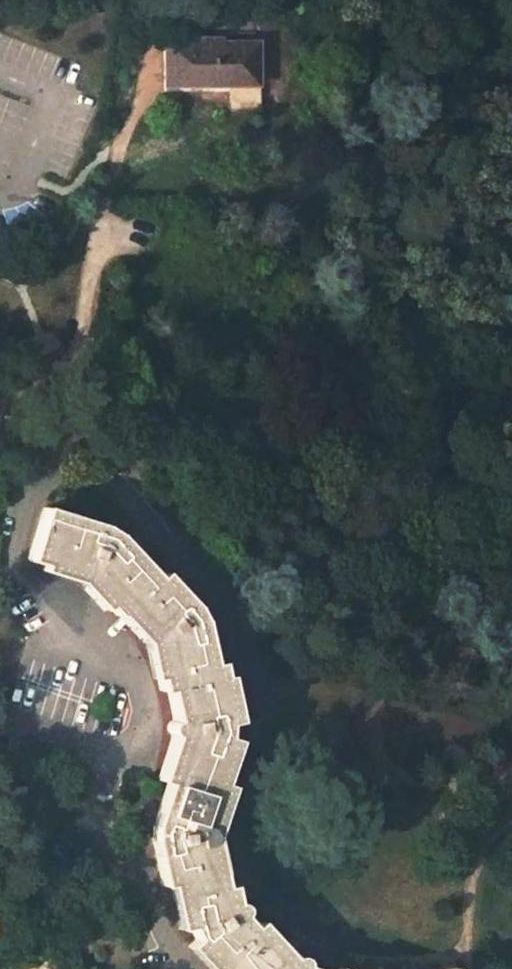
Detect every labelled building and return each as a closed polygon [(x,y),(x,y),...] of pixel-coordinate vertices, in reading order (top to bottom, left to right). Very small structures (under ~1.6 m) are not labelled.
[(258,105),(260,45),(227,44),(227,41),(195,40),(194,44),(171,43),(171,61),(177,61),(177,78),(214,79),(214,92),(227,92),(227,104),(258,105)] [(306,966),(306,961),(305,959),(304,958),(302,956),(300,956),(298,955),(295,956),(293,957),(259,921),(253,927),(242,916),(244,912),(244,909),(244,907),(244,906),(242,904),(240,903),(239,903),(236,903),(232,885),(224,887),(221,872),(222,872),(214,836),(229,785),(222,783),(235,740),(224,737),(224,722),(235,720),(225,674),(220,675),(217,661),(210,663),(200,620),(192,605),(161,572),(156,577),(116,534),(103,526),(44,507),(27,560),(42,565),(40,571),(76,582),(102,610),(107,606),(115,616),(117,615),(142,642),(150,679),(156,677),(160,692),(166,690),(172,721),(171,721),(169,722),(167,724),(166,726),(166,729),(167,730),(168,732),(169,733),(171,735),(158,781),(166,783),(153,826),(152,841),(162,887),(168,886),(178,930),(190,928),(196,939),(187,947),(208,968),(317,968),(306,966)]
